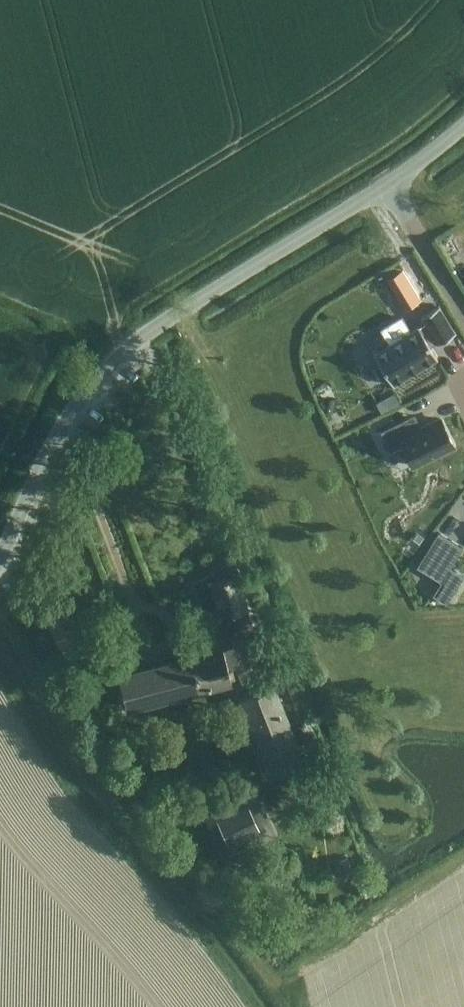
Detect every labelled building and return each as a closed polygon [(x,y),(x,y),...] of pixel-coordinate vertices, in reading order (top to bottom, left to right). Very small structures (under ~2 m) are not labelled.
[(420,297),(403,269),(389,278),(406,305),(420,297)] [(437,357),(428,343),(435,339),(437,341),(436,341),(437,343),(447,336),(455,332),(454,331),(438,306),(439,305),(438,304),(420,315),(421,316),(425,322),(418,326),(418,325),(417,326),(417,327),(374,352),(373,352),(392,384),(393,383),(435,357),(436,358),(437,357)] [(404,416),(377,429),(387,449),(399,443),(409,463),(450,443),(438,417),(411,430),(404,416)] [(438,532),(416,566),(440,581),(449,566),(450,567),(462,547),(438,532)] [(233,551),(218,554),(223,575),(238,572),(233,551)] [(463,575),(450,567),(440,581),(432,594),(446,603),(463,575)] [(227,663),(246,658),(259,654),(247,612),(255,610),(246,575),(210,585),(220,620),(227,619),(234,644),(222,647),(223,651),(121,679),(129,708),(232,680),(231,678),(227,663)] [(261,690),(246,658),(227,663),(231,678),(234,677),(231,668),(235,668),(247,696),(261,690)] [(271,687),(261,690),(247,696),(238,700),(269,775),(302,762),(271,687)] [(254,790),(202,815),(222,858),(274,833),(254,790)] [(341,878),(353,872),(346,856),(334,862),(341,878)]
